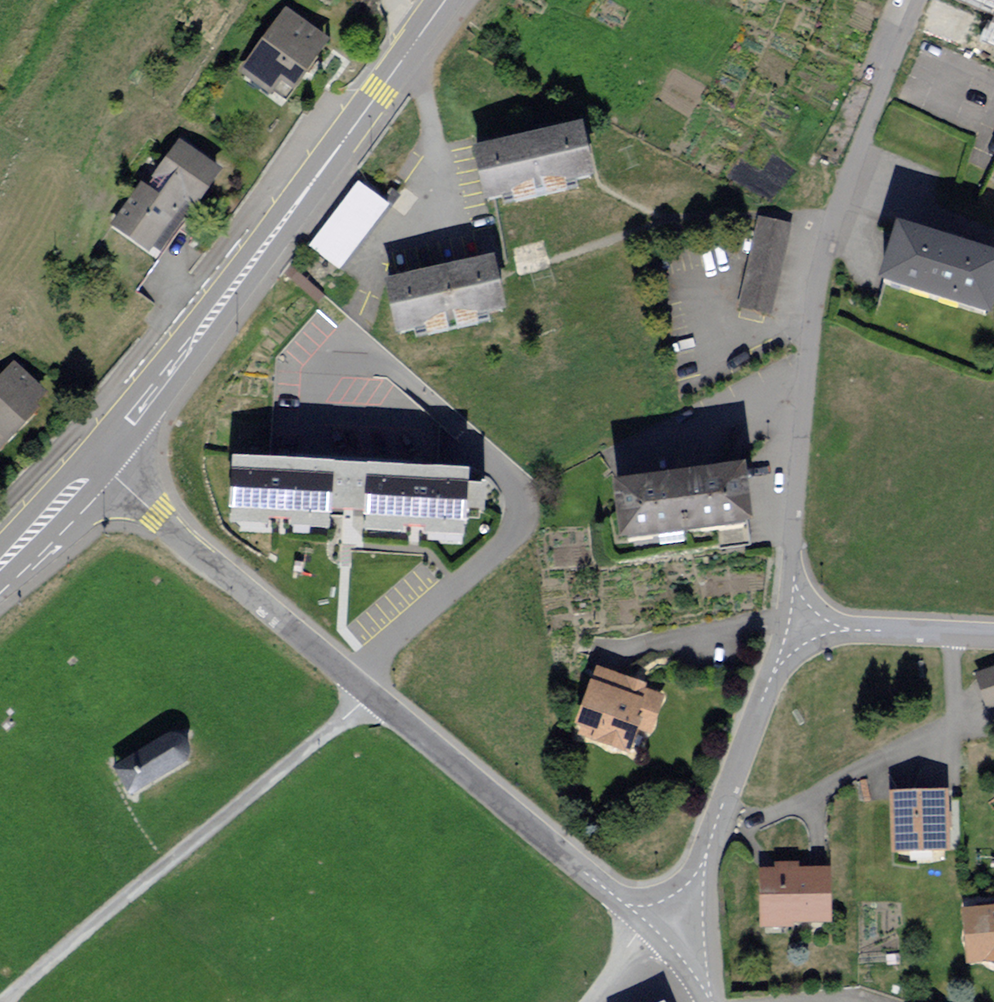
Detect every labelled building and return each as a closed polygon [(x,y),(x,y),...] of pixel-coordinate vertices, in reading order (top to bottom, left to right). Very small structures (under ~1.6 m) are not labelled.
[(328,43),(286,12),(240,74),(272,97),(281,84),(292,92),(328,43)] [(579,133),(480,153),(487,193),(511,188),(513,198),(564,188),(563,182),(588,177),(579,133)] [(220,168),(182,143),(151,188),(145,184),(114,229),(151,254),(156,246),(164,251),(220,168)] [(382,208),(350,185),(305,248),(337,271),(382,208)] [(787,230),(754,223),(736,310),(768,317),(787,230)] [(894,228),(876,286),(988,321),(993,301),(993,260),(894,228)] [(498,313),(488,267),(387,289),(398,336),(419,331),(420,338),(468,327),(467,319),(498,313)] [(17,370),(0,388),(0,447),(2,449),(37,411),(33,407),(44,395),(17,370)] [(232,529),(346,537),(352,473),(236,465),(232,529)] [(743,470),(614,489),(622,546),(690,536),(715,533),(752,528),(743,470)] [(466,494),(467,482),(352,473),(346,537),(461,546),(463,515),(484,517),(484,510),(485,495),(466,494)] [(975,671),(987,704),(993,702),(993,664),(975,671)] [(645,735),(657,697),(641,693),(643,685),(590,670),(573,728),(579,730),(576,740),(625,755),(632,731),(645,735)] [(161,739),(106,771),(123,798),(181,766),(185,760),(183,747),(179,742),(172,738),(161,739)] [(947,848),(945,788),(888,790),(890,850),(947,848)] [(829,920),(829,866),(795,866),(795,858),(776,858),(776,865),(759,865),(759,920),(829,920)] [(959,906),(964,959),(993,956),(993,903),(959,906)]
